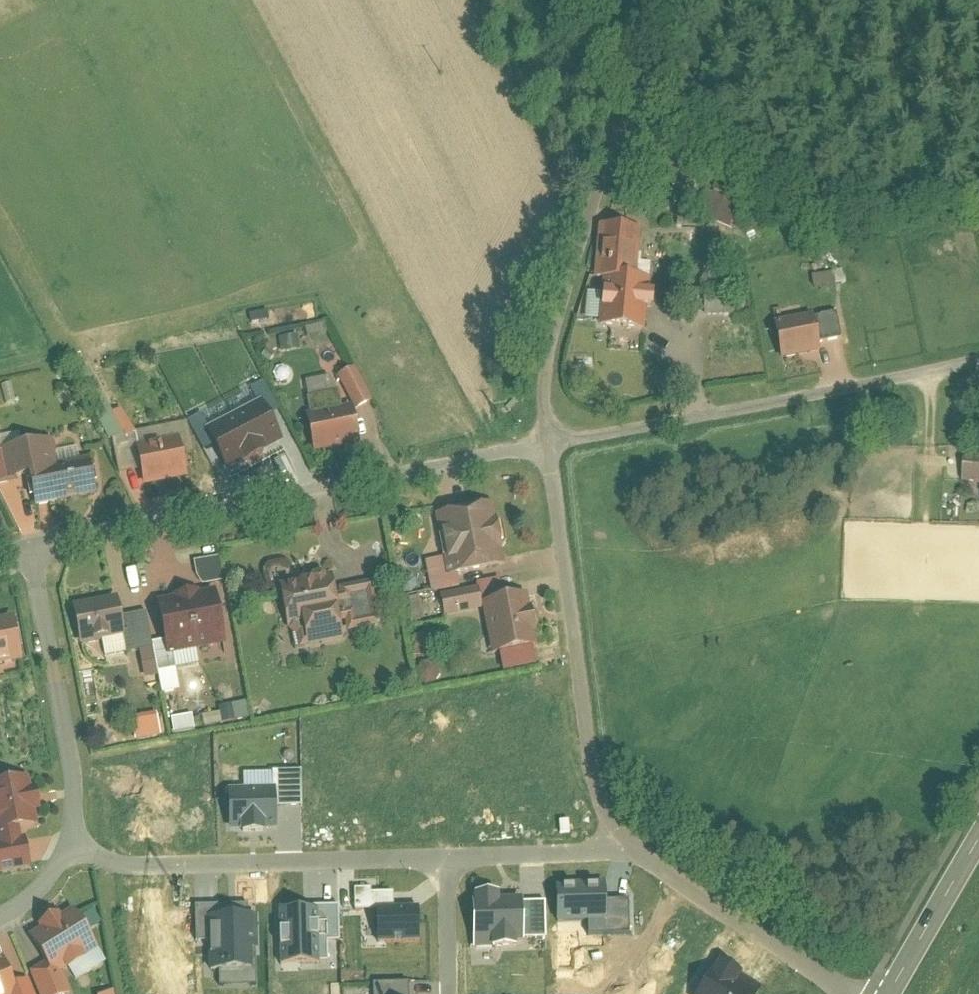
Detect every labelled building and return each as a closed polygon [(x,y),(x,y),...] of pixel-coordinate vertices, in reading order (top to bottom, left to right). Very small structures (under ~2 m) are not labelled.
[(708,197),(687,193),(683,226),(703,229),(708,197)] [(743,202),(721,194),(710,221),(733,230),(743,202)] [(602,277),(607,277),(604,328),(649,330),(651,306),(661,307),(662,292),(652,291),(653,280),(641,279),(645,228),(606,225),(602,277)] [(813,289),(846,283),(843,271),(811,277),(813,289)] [(695,322),(733,319),(731,298),(693,301),(695,322)] [(819,315),(825,343),(846,338),(841,311),(819,315)] [(819,315),(781,323),(788,358),(827,351),(825,343),(819,315)] [(85,370),(72,377),(108,446),(132,433),(120,410),(109,416),(85,370)] [(310,398),(319,453),(362,446),(356,406),(344,408),(342,393),(310,398)] [(278,444),(262,407),(206,431),(221,468),(278,444)] [(139,431),(149,487),(195,479),(191,460),(200,459),(194,422),(139,431)] [(0,455),(0,482),(1,484),(34,477),(40,507),(71,501),(102,495),(95,463),(61,470),(56,444),(0,455)] [(500,504),(439,514),(449,574),(509,565),(500,504)] [(219,558),(193,564),(198,588),(224,582),(219,558)] [(321,581),(286,587),(295,636),(303,634),(305,647),(350,638),(349,634),(387,627),(379,583),(333,591),(330,573),(320,575),(321,581)] [(489,609),(497,657),(548,648),(538,592),(513,597),(510,578),(484,583),(485,588),(446,594),(449,616),(489,609)] [(220,594),(163,604),(173,656),(229,646),(220,594)] [(124,599),(80,608),(88,646),(130,637),(133,653),(157,649),(150,614),(128,618),(124,599)] [(32,661),(22,615),(0,620),(0,668),(32,661)] [(426,636),(409,638),(412,657),(428,654),(426,636)] [(220,707),(221,724),(247,722),(246,705),(220,707)] [(155,714),(129,720),(135,743),(161,737),(155,714)] [(192,717),(170,719),(172,735),(194,732),(192,717)] [(37,870),(31,830),(43,828),(40,811),(45,810),(42,787),(36,788),(34,779),(0,784),(0,876),(37,870)] [(276,787),(225,788),(225,836),(277,835),(276,787)] [(603,886),(560,886),(561,929),(604,928),(603,886)] [(523,899),(473,901),(474,950),(525,949),(523,899)] [(422,908),(380,911),(382,947),(425,945),(422,908)] [(337,911),(295,912),(296,961),(338,961),(337,911)] [(36,937),(50,961),(33,970),(47,993),(73,993),(74,993),(62,971),(102,948),(83,914),(74,920),(70,914),(47,927),(49,930),(36,937)] [(269,917),(226,918),(227,974),(271,973),(269,917)] [(0,959),(0,993),(37,993),(32,981),(20,986),(9,956),(0,959)] [(722,969),(707,993),(761,993),(762,992),(722,969)]
